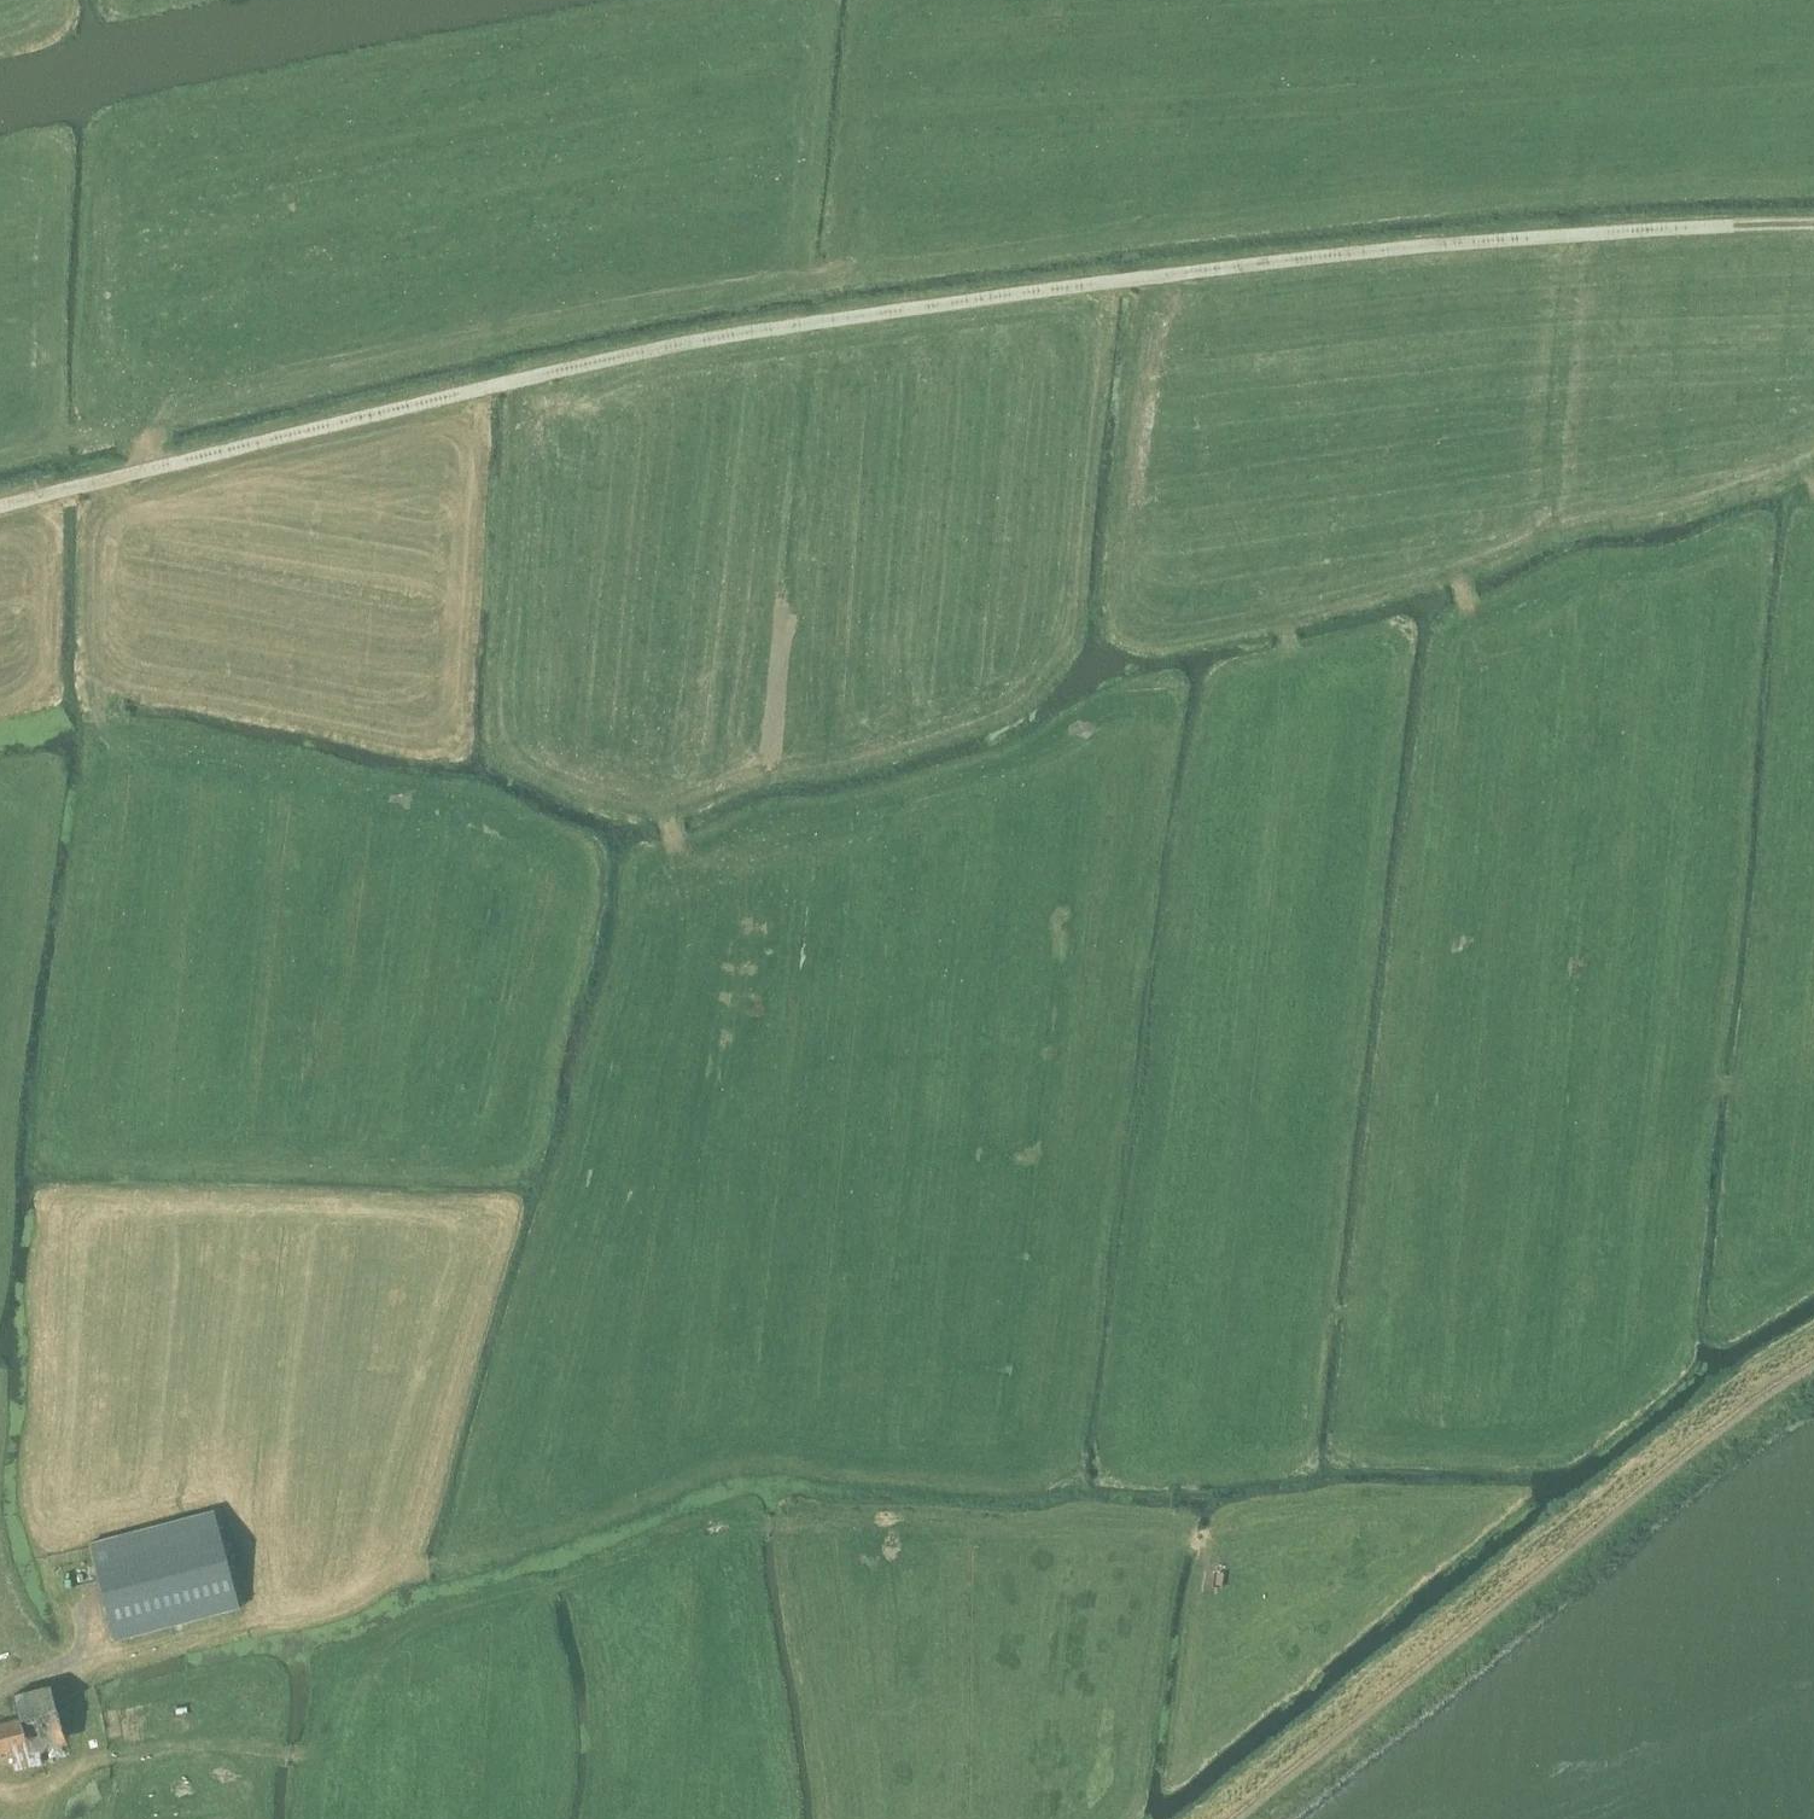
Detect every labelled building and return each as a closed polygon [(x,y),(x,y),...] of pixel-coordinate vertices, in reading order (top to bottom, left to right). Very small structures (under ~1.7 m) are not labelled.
[(117,1644),(242,1610),(215,1513),(90,1548),(117,1644)] [(0,1727),(0,1757),(14,1753),(19,1773),(47,1765),(43,1750),(70,1743),(69,1740),(55,1687),(17,1698),(23,1721),(0,1727)]
